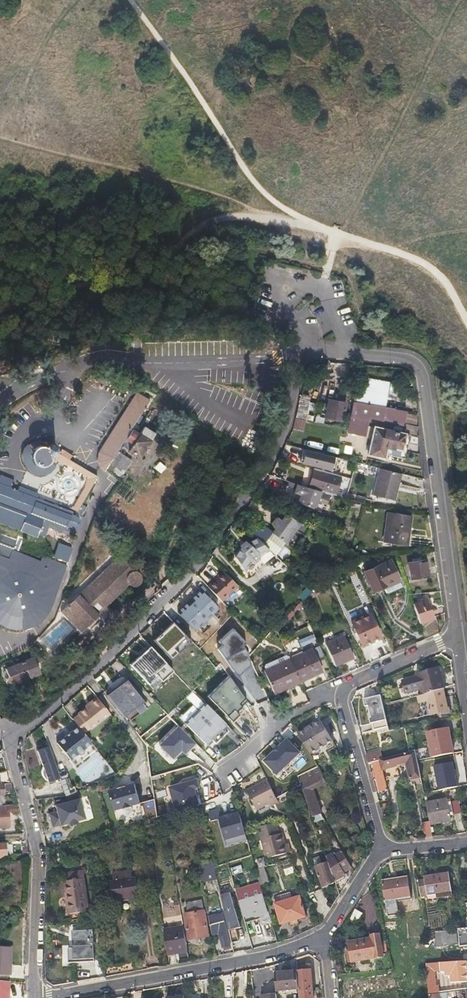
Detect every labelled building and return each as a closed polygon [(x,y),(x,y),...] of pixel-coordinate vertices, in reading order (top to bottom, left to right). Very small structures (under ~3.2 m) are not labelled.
[(385,406),(386,394),(388,382),(357,377),(353,401),(385,406)] [(311,394),(312,388),(313,381),(306,380),(304,393),(311,394)] [(104,468),(105,469),(114,455),(135,422),(137,424),(143,415),(141,413),(149,400),(137,393),(99,454),(98,456),(98,459),(98,462),(99,464),(100,466),(102,467),(104,468)] [(302,430),(312,398),(303,395),(292,427),(302,430)] [(326,417),(335,419),(343,420),(346,401),(330,398),(326,417)] [(362,411),(361,413),(361,415),(370,417),(371,413),(383,415),(382,418),(403,422),(406,410),(385,406),(385,408),(356,403),(354,409),(362,411)] [(348,431),(356,433),(365,434),(368,418),(351,415),(348,431)] [(140,455),(148,443),(156,431),(145,424),(140,432),(133,428),(123,443),(140,455)] [(385,458),(385,455),(386,453),(401,457),(406,434),(375,426),(368,454),(385,458)] [(56,453),(56,452),(56,451),(56,449),(56,448),(55,447),(54,446),(52,446),(51,446),(49,446),(48,447),(47,446),(44,444),(41,443),(40,443),(40,440),(30,445),(34,448),(33,449),(31,452),(31,453),(31,456),(31,457),(32,460),(32,461),(34,463),(37,464),(38,464),(41,464),(43,464),(46,462),(47,461),(49,457),(49,455),(49,454),(50,455),(51,455),(52,455),(53,455),(54,454),(55,453),(56,453)] [(299,458),(309,461),(319,463),(320,460),(323,460),(336,464),(337,459),(301,450),(299,456),(299,458)] [(49,457),(85,479),(74,493),(61,512),(69,515),(97,476),(78,465),(56,452),(56,453),(55,453),(54,454),(53,455),(52,455),(51,455),(50,455),(49,454),(49,455),(49,457)] [(395,488),(394,499),(400,472),(379,466),(375,483),(395,488)] [(323,470),(321,479),(319,488),(335,493),(340,475),(323,470)] [(64,533),(65,533),(67,533),(69,532),(69,531),(71,530),(76,517),(69,515),(61,512),(29,499),(12,492),(8,491),(9,489),(6,488),(5,489),(2,488),(3,484),(0,483),(0,504),(50,524),(54,526),(52,529),(64,533)] [(331,493),(298,483),(294,491),(301,494),(297,501),(314,508),(318,500),(324,503),(326,504),(331,493)] [(388,497),(394,499),(395,488),(375,483),(375,485),(389,488),(388,497)] [(372,493),(388,497),(389,488),(375,485),(372,493)] [(14,489),(12,492),(29,499),(30,495),(14,489)] [(318,500),(314,508),(321,511),(324,503),(318,500)] [(0,504),(0,523),(37,538),(39,535),(45,537),(50,524),(0,504)] [(404,544),(409,514),(385,510),(380,540),(404,544)] [(273,532),(291,546),(294,542),(289,539),(296,529),(307,535),(310,527),(286,515),(282,520),(280,518),(277,517),(273,523),(275,529),(273,532)] [(259,522),(251,532),(258,538),(264,544),(272,532),(259,522)] [(37,562),(35,561),(31,559),(26,557),(21,556),(19,556),(17,563),(13,563),(11,564),(18,542),(0,536),(0,622),(1,622),(5,625),(10,627),(12,627),(15,628),(20,628),(25,627),(27,627),(29,626),(30,626),(32,625),(34,624),(37,623),(39,621),(41,620),(42,618),(44,616),(46,614),(47,612),(48,609),(49,607),(50,605),(51,602),(51,600),(51,597),(51,595),(51,592),(51,590),(50,587),(50,585),(49,582),(48,580),(46,578),(45,576),(43,574),(41,572),(40,570),(38,569),(35,567),(37,562)] [(264,544),(258,538),(248,543),(242,548),(236,557),(249,576),(274,553),(264,544)] [(119,554),(63,613),(75,623),(83,620),(89,626),(101,613),(99,611),(106,604),(107,605),(129,582),(131,582),(135,582),(136,581),(138,580),(139,579),(140,577),(140,575),(140,573),(139,571),(138,570),(135,568),(119,554)] [(363,569),(368,579),(372,589),(397,578),(388,558),(363,569)] [(410,579),(427,576),(424,558),(407,561),(410,579)] [(29,626),(32,632),(53,616),(58,604),(57,582),(37,562),(35,567),(38,569),(40,570),(41,572),(43,574),(45,576),(46,578),(48,580),(49,582),(50,585),(50,587),(51,590),(51,592),(51,595),(51,597),(51,600),(51,602),(50,605),(49,607),(48,609),(47,612),(46,614),(44,616),(42,618),(41,620),(39,621),(37,623),(34,624),(32,625),(30,626),(29,626)] [(214,580),(207,586),(221,600),(238,585),(224,571),(214,580)] [(309,593),(310,595),(312,597),(317,592),(314,589),(312,590),(309,593)] [(220,608),(204,592),(180,616),(196,632),(220,608)] [(420,622),(433,618),(426,598),(413,603),(420,622)] [(83,620),(75,623),(84,632),(106,627),(111,607),(111,606),(111,605),(110,605),(109,605),(108,606),(107,605),(106,604),(99,611),(101,613),(89,626),(83,620)] [(350,620),(356,632),(361,644),(371,639),(379,635),(368,612),(350,620)] [(191,641),(174,623),(155,641),(172,659),(191,641)] [(233,629),(214,647),(239,675),(253,661),(240,647),(245,642),(233,629)] [(334,664),(343,660),(353,655),(343,634),(325,643),(334,664)] [(131,666),(153,690),(174,672),(152,648),(131,666)] [(290,658),(299,678),(300,680),(322,670),(311,648),(290,658)] [(26,676),(25,672),(24,669),(26,668),(29,675),(39,671),(38,669),(43,667),(40,661),(36,663),(32,654),(5,666),(9,674),(11,673),(12,676),(11,677),(13,682),(26,676)] [(285,684),(299,678),(290,658),(264,670),(274,692),(286,686),(285,684)] [(442,688),(443,688),(440,671),(420,676),(418,676),(419,678),(404,682),(407,696),(418,693),(442,688)] [(230,676),(209,697),(233,723),(242,716),(238,711),(248,701),(230,676)] [(126,718),(145,703),(127,680),(108,695),(126,718)] [(447,710),(446,703),(444,695),(442,688),(418,693),(424,717),(448,711),(447,710)] [(77,711),(71,716),(76,723),(81,730),(87,725),(88,726),(108,711),(95,695),(90,698),(88,700),(89,701),(76,711),(77,711)] [(395,702),(383,705),(389,731),(397,729),(393,712),(397,711),(395,702)] [(206,703),(185,724),(207,746),(228,725),(206,703)] [(389,731),(383,705),(383,704),(373,707),(380,733),(389,731)] [(81,730),(76,723),(68,729),(69,730),(67,732),(65,733),(64,732),(55,739),(75,765),(96,749),(81,730)] [(311,731),(310,730),(300,736),(312,756),(334,744),(323,723),(315,728),(316,729),(311,731)] [(186,755),(197,744),(179,726),(160,746),(174,760),(182,752),(186,755)] [(453,753),(450,740),(447,727),(427,732),(433,757),(453,753)] [(286,738),(262,761),(276,776),(300,753),(286,738)] [(364,747),(368,764),(372,763),(395,757),(390,741),(364,747)] [(59,775),(47,743),(36,747),(47,779),(59,775)] [(337,750),(334,744),(312,756),(315,762),(337,750)] [(416,752),(395,757),(372,763),(379,792),(388,790),(383,771),(397,767),(397,765),(408,763),(417,761),(416,752)] [(433,757),(429,758),(432,769),(456,763),(453,753),(433,757)] [(421,778),(417,761),(408,763),(411,781),(416,780),(421,778)] [(421,782),(421,778),(416,780),(411,781),(408,763),(397,765),(397,767),(398,769),(406,767),(409,784),(421,782)] [(312,817),(316,815),(320,814),(321,814),(313,789),(324,783),(321,777),(323,776),(318,766),(298,776),(301,785),(312,817)] [(197,778),(168,786),(175,812),(199,805),(195,789),(199,788),(197,778)] [(274,799),(276,798),(266,779),(246,791),(257,810),(270,803),(271,806),(275,803),(274,799)] [(5,794),(5,789),(11,789),(9,783),(0,784),(0,794),(5,794)] [(135,784),(109,791),(115,810),(124,808),(124,809),(133,807),(133,806),(141,804),(135,784)] [(80,799),(56,806),(58,813),(50,815),(54,829),(85,819),(80,799)] [(430,825),(440,823),(451,821),(450,817),(453,816),(450,803),(447,804),(447,800),(426,804),(429,822),(430,825)] [(0,805),(0,826),(3,826),(3,812),(16,812),(14,804),(9,805),(0,805)] [(211,822),(217,820),(225,848),(247,841),(238,811),(222,815),(220,807),(208,811),(211,822)] [(266,859),(276,856),(286,853),(284,844),(277,821),(256,828),(266,859)] [(422,823),(424,837),(432,837),(430,825),(429,822),(422,823)] [(336,838),(333,839),(331,841),(335,848),(340,846),(336,838)] [(326,857),(328,863),(335,880),(345,875),(343,872),(352,867),(341,848),(339,850),(340,853),(335,856),(333,853),(326,857)] [(318,850),(309,853),(311,860),(319,857),(321,856),(318,850)] [(335,880),(328,863),(321,865),(319,857),(311,860),(321,886),(327,884),(328,884),(329,884),(334,883),(335,881),(335,880)] [(213,869),(212,864),(211,860),(196,864),(198,872),(213,869)] [(268,883),(263,867),(259,869),(260,874),(256,875),(259,885),(268,883)] [(110,897),(121,896),(128,896),(128,898),(128,900),(138,899),(135,876),(131,876),(130,868),(111,870),(112,878),(108,879),(110,897)] [(427,902),(432,902),(437,901),(436,898),(451,895),(448,872),(423,877),(424,880),(418,881),(420,896),(426,895),(427,902)] [(64,878),(65,886),(66,893),(64,894),(66,912),(86,909),(82,876),(64,878)] [(387,917),(392,916),(397,915),(395,903),(394,899),(411,896),(407,877),(381,881),(385,907),(387,914),(387,917)] [(245,923),(256,920),(268,916),(261,896),(239,902),(245,923)] [(289,921),(289,922),(290,924),(294,923),(297,922),(296,919),(305,916),(299,896),(274,904),(280,924),(289,921)] [(185,903),(186,914),(188,924),(185,924),(188,940),(196,939),(200,938),(208,937),(201,901),(185,903)] [(350,920),(358,923),(363,912),(355,908),(350,920)] [(466,946),(466,910),(464,910),(466,929),(458,930),(460,947),(466,946)] [(68,931),(69,938),(71,944),(68,945),(70,956),(88,952),(84,937),(99,933),(97,917),(79,920),(80,925),(69,927),(68,931)] [(222,951),(226,950),(230,949),(222,919),(208,922),(211,936),(218,934),(222,951)] [(162,923),(163,930),(183,927),(182,920),(162,923)] [(187,952),(185,939),(183,927),(163,930),(167,955),(178,953),(187,952)] [(448,931),(449,938),(449,946),(457,945),(455,930),(448,931)] [(370,938),(359,940),(348,942),(349,949),(347,950),(348,953),(350,953),(352,962),(383,956),(379,934),(370,935),(370,938)] [(8,974),(8,967),(9,947),(0,946),(0,974),(8,974)] [(430,976),(430,974),(430,973),(457,971),(458,982),(466,981),(465,962),(425,964),(426,976),(430,976)] [(299,997),(312,997),(309,970),(297,972),(299,997)] [(276,991),(287,990),(298,990),(296,972),(274,974),(276,991)] [(389,977),(389,974),(388,972),(385,972),(385,977),(341,981),(342,994),(394,989),(392,977),(389,977)] [(445,995),(446,997),(466,994),(466,997),(466,991),(466,992),(466,990),(445,993),(445,995)]
